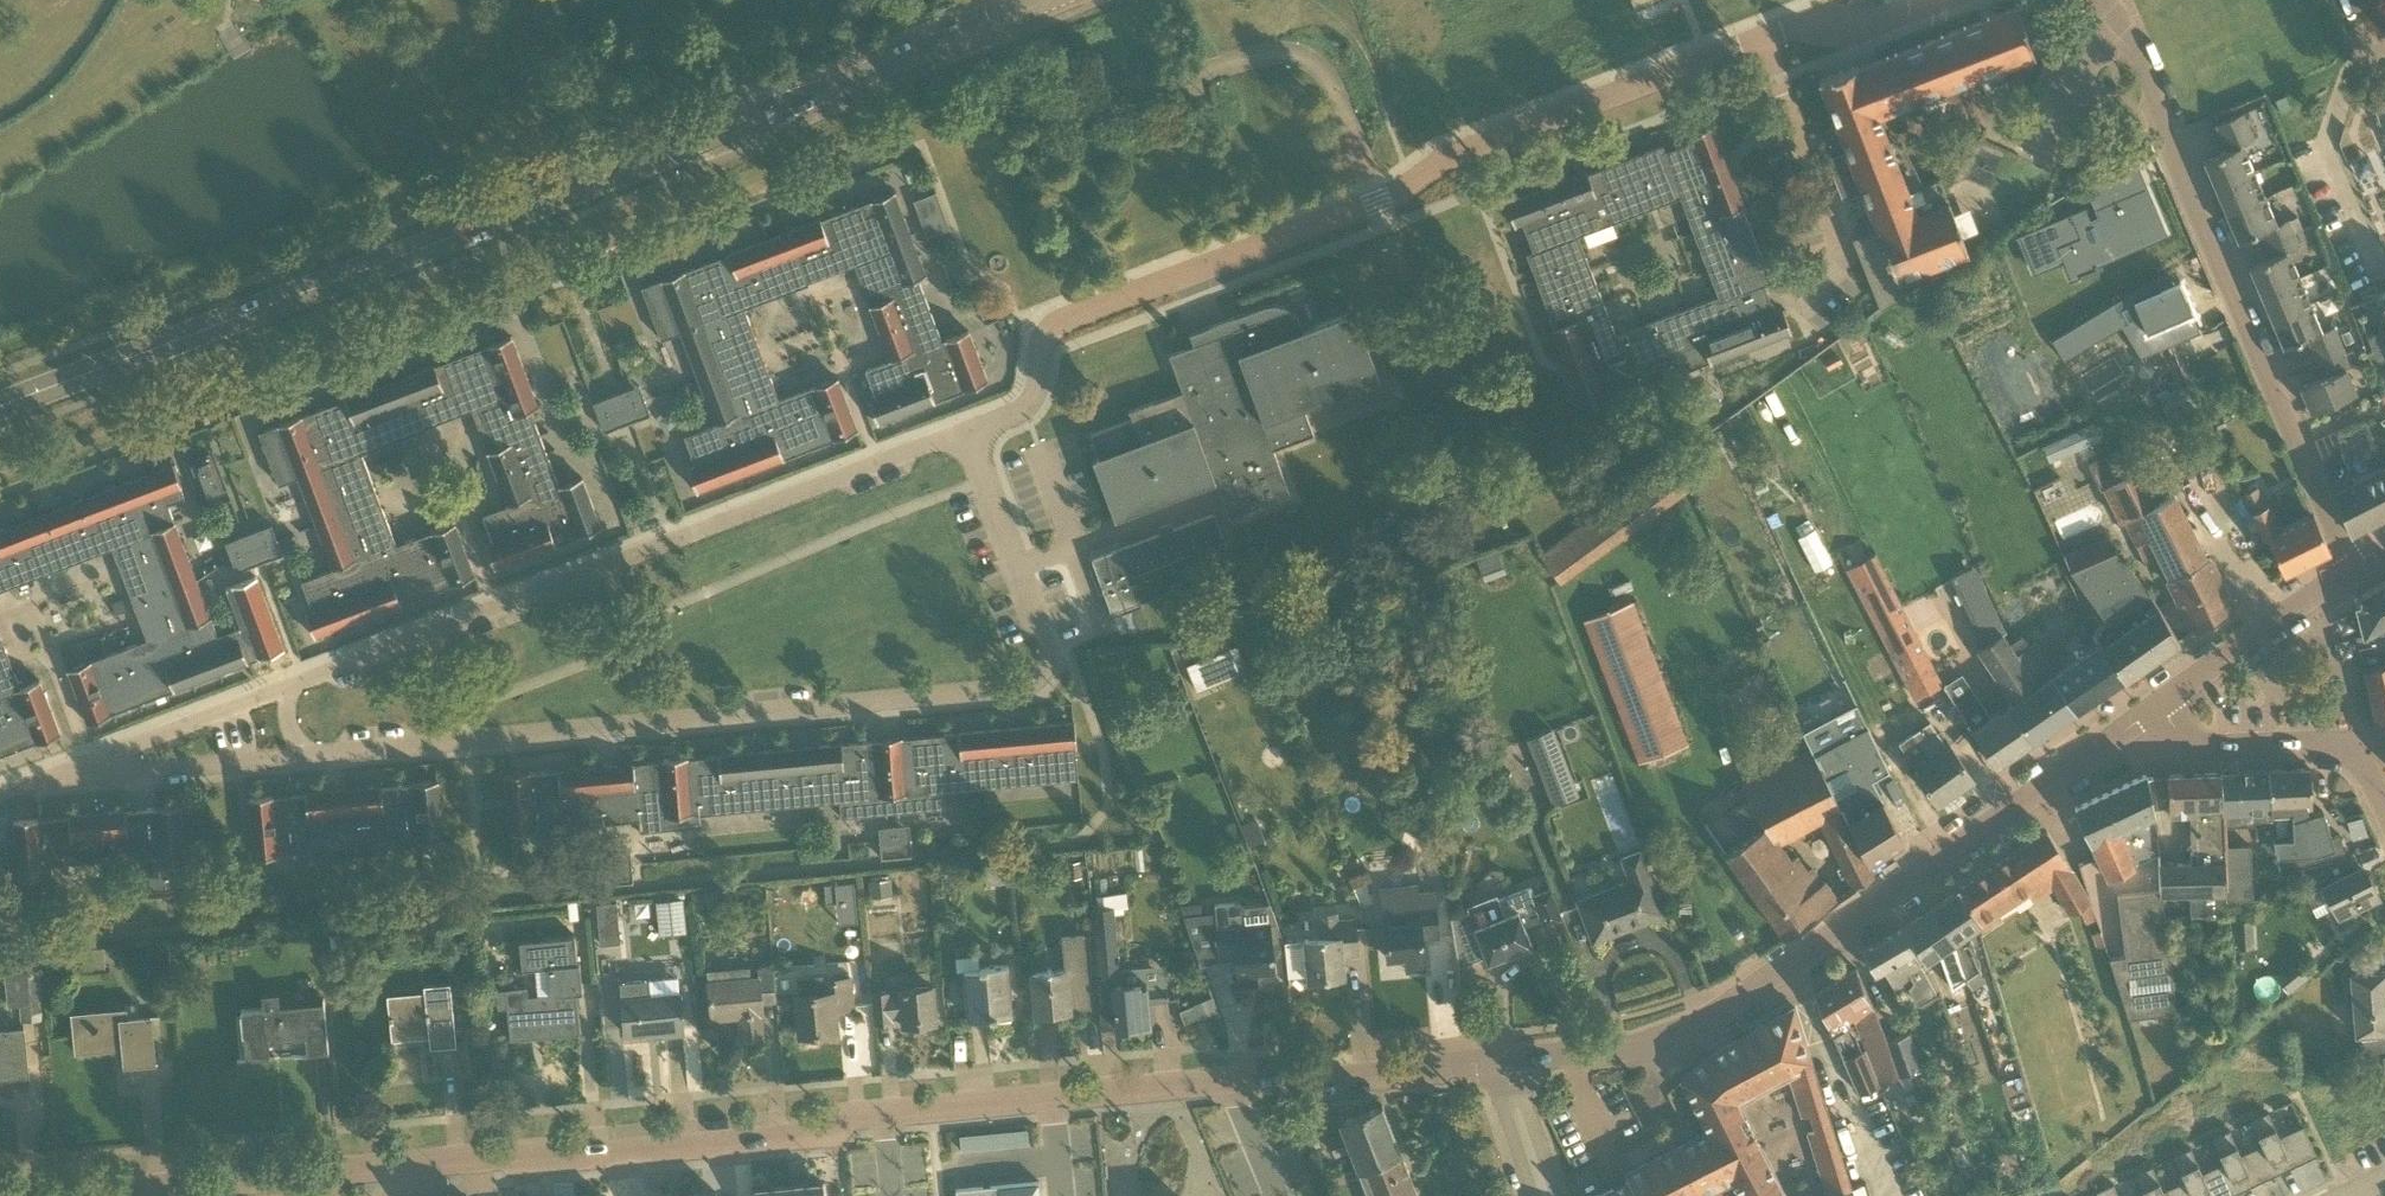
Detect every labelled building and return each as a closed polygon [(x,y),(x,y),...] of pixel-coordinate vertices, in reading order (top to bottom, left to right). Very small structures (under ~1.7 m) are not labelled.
[(1717,0),(1672,0),(1675,12),(1717,0)] [(1898,277),(1968,250),(1940,178),(1908,191),(1878,114),(2035,54),(2017,7),(1860,67),(1859,65),(1820,80),(1879,230),(1871,233),(1870,230),(1854,236),(1859,249),(1882,306),(1904,291),(1898,277)] [(2221,135),(2247,123),(2241,110),(2216,122),(2221,135)] [(2253,168),(2242,141),(2253,136),(2247,123),(2221,135),(2228,150),(2205,160),(2215,185),(2253,168)] [(1608,402),(1605,394),(1633,383),(1635,390),(1710,361),(1711,363),(1792,332),(1784,309),(1776,312),(1765,284),(1771,282),(1743,207),(1745,206),(1713,124),(1691,133),(1694,141),(1666,152),(1663,145),(1589,174),(1588,172),(1506,203),(1515,226),(1523,223),(1533,251),(1527,253),(1555,328),(1554,329),(1585,411),(1608,402)] [(2226,211),(2264,194),(2253,168),(2215,185),(2226,211)] [(2169,232),(2147,177),(2024,234),(2041,274),(2061,265),(2066,278),(2169,232)] [(642,287),(662,340),(682,332),(716,424),(685,436),(696,466),(689,469),(697,492),(858,431),(838,378),(780,400),(745,308),(810,284),(809,282),(855,265),(891,360),(866,369),(877,398),(869,401),(878,423),(988,382),(969,331),(942,341),(914,265),(922,262),(895,191),(789,231),(642,287)] [(2263,231),(2267,241),(2293,229),(2289,219),(2277,224),(2264,194),(2226,211),(2239,241),(2263,231)] [(949,230),(936,196),(916,203),(928,237),(949,230)] [(2260,291),(2299,273),(2287,247),(2298,242),(2293,229),(2267,241),(2274,256),(2250,267),(2260,291)] [(2272,318),(2310,300),(2299,273),(2260,291),(2272,318)] [(2153,283),(2152,279),(2049,341),(2062,363),(2119,329),(2132,355),(2174,338),(2166,319),(2188,310),(2173,281),(2156,288),(2153,283)] [(2380,294),(2376,284),(2361,291),(2365,301),(2375,297),(2384,319),(2384,292),(2380,294)] [(2312,348),(2339,335),(2333,322),(2322,328),(2310,300),(2272,318),(2284,347),(2308,337),(2312,348)] [(1355,311),(1306,329),(1305,328),(1304,324),(1302,321),(1300,318),(1298,315),(1295,313),(1292,311),(1289,309),(1286,307),(1283,306),(1279,305),(1276,305),(1272,305),(1269,305),(1265,306),(1190,334),(1194,346),(1170,355),(1183,391),(1129,410),(1132,419),(1091,434),(1100,459),(1096,461),(1095,458),(1093,459),(1115,518),(1217,481),(1230,517),(1291,494),(1274,449),(1314,434),(1304,408),(1381,380),(1355,311)] [(2372,366),(2384,360),(2384,344),(2379,331),(2367,337),(2372,350),(2367,352),(2372,366)] [(2318,361),(2345,349),(2339,335),(2312,348),(2318,361)] [(512,336),(259,432),(279,485),(299,478),(334,569),(302,581),(314,611),(306,614),(315,637),(475,576),(455,523),(397,545),(363,454),(427,429),(426,427),(473,410),(509,505),(484,514),(495,542),(487,546),(495,569),(602,528),(583,477),(560,486),(531,410),(539,407),(512,336)] [(2345,349),(2318,361),(2320,365),(2324,363),(2329,375),(2304,385),(2301,386),(2311,411),(2315,410),(2315,409),(2357,389),(2347,365),(2359,359),(2353,346),(2345,350),(2345,349)] [(640,385),(594,403),(605,432),(651,415),(640,385)] [(2093,422),(2042,444),(2050,461),(2100,439),(2093,422)] [(2322,456),(2346,445),(2339,429),(2315,439),(2322,456)] [(1679,453),(1690,467),(1714,449),(1704,436),(1703,435),(1679,453)] [(2157,502),(2141,469),(2128,443),(2092,461),(2104,487),(2121,522),(2126,519),(2137,543),(2136,544),(2149,571),(2157,567),(2164,580),(2168,578),(2193,631),(2237,609),(2211,557),(2208,559),(2176,493),(2157,502)] [(194,458),(209,497),(226,491),(211,452),(194,458)] [(2344,465),(2340,458),(2325,465),(2329,473),(2326,475),(2349,531),(2349,532),(2350,534),(2384,516),(2384,461),(2354,479),(2347,463),(2344,465)] [(1561,583),(1691,489),(1669,460),(1540,554),(1561,583)] [(113,548),(148,639),(69,670),(89,724),(112,715),(112,714),(249,662),(241,639),(239,639),(235,629),(219,635),(169,504),(185,498),(179,479),(180,478),(175,464),(0,530),(0,591),(113,548)] [(2314,513),(2312,514),(2306,499),(2273,515),(2269,505),(2267,506),(2257,487),(2242,494),(2265,539),(2270,537),(2286,572),(2330,550),(2314,513)] [(2019,654),(2013,642),(1981,578),(1974,566),(1943,496),(1901,515),(1932,584),(1951,575),(1957,588),(1956,589),(1984,646),(1978,650),(2015,703),(1996,716),(1946,630),(1923,644),(1922,644),(1943,685),(1996,767),(2077,712),(2054,676),(2048,679),(2041,676),(2034,680),(2018,655),(2019,654)] [(1140,602),(1236,568),(1216,513),(1120,548),(1140,602)] [(272,525),(245,535),(226,542),(237,572),(283,554),(272,525)] [(2150,592),(2148,593),(2115,550),(2071,570),(2105,617),(2104,618),(2107,622),(2092,632),(2100,644),(2125,678),(2126,680),(2180,641),(2161,608),(2150,592)] [(1477,559),(1478,561),(1485,581),(1506,573),(1498,551),(1477,559)] [(1923,644),(1898,597),(1876,553),(1846,568),(1914,700),(1943,685),(1922,644),(1923,644)] [(2360,597),(2356,604),(2364,635),(2356,636),(2364,670),(2384,664),(2384,582),(2360,597)] [(117,614),(127,610),(123,599),(113,602),(117,614)] [(1633,601),(1584,619),(1640,762),(1687,744),(1633,601)] [(38,742),(39,743),(61,734),(41,680),(20,688),(0,633),(0,756),(38,742)] [(2036,643),(2031,646),(2023,635),(2013,642),(2019,654),(2018,655),(2034,680),(2041,676),(2048,679),(2054,676),(2077,712),(2125,678),(2100,644),(2057,673),(2036,643)] [(1304,645),(1308,658),(1319,654),(1314,641),(1304,645)] [(1239,643),(1211,655),(1222,682),(1250,670),(1239,643)] [(2364,670),(2379,734),(2384,747),(2384,664),(2364,670)] [(2323,677),(2323,676),(2322,673),(2321,673),(2319,672),(2319,671),(2308,675),(2307,675),(2306,676),(2307,677),(2310,683),(2309,685),(2311,686),(2312,684),(2322,680),(2322,679),(2323,677)] [(944,791),(1079,779),(1076,747),(1077,746),(1075,722),(953,733),(922,736),(902,738),(902,737),(898,737),(878,739),(878,741),(730,755),(699,757),(688,759),(688,757),(675,758),(663,759),(664,761),(530,773),(530,772),(506,774),(511,834),(536,831),(535,830),(639,820),(640,831),(670,828),(702,825),(701,814),(840,801),(841,817),(885,813),(945,807),(944,791)] [(1915,771),(1938,802),(1973,778),(1951,747),(1949,748),(1930,722),(1900,743),(1918,769),(1915,771)] [(1883,758),(1876,745),(1867,726),(1830,745),(1813,754),(1868,864),(1906,841),(1884,801),(1872,779),(1875,777),(1868,766),(1883,758)] [(1527,738),(1553,805),(1579,795),(1553,728),(1527,738)] [(1868,864),(1813,754),(1810,750),(1745,782),(1753,798),(1729,812),(1749,838),(1725,854),(1786,939),(1840,901),(1825,880),(1818,885),(1798,856),(1792,860),(1779,842),(1821,820),(1854,891),(1875,877),(1868,864)] [(2310,768),(2269,770),(2269,771),(2272,813),(2273,836),(2273,840),(2282,873),(2302,867),(2301,862),(2344,850),(2339,833),(2330,836),(2322,809),(2314,812),(2312,806),(2310,768)] [(2257,837),(2273,836),(2272,813),(2269,771),(2221,773),(2225,810),(2225,827),(2255,825),(2257,837)] [(2225,846),(2225,827),(2225,810),(2221,773),(2168,775),(2169,815),(2190,815),(2192,863),(2159,864),(2159,889),(2159,895),(2161,895),(2189,894),(2189,914),(2226,913),(2226,899),(2225,888),(2227,888),(2224,848),(2226,848),(2225,846)] [(2153,808),(2157,807),(2154,776),(2153,776),(2146,777),(2146,776),(2146,775),(2146,774),(2075,807),(2096,850),(2094,851),(2108,880),(2129,870),(2136,867),(2134,865),(2152,857),(2159,853),(2157,821),(2156,821),(2155,815),(2154,814),(2153,808)] [(250,798),(255,858),(280,855),(280,854),(311,851),(312,859),(389,852),(388,844),(420,841),(420,842),(444,840),(439,780),(414,783),(414,784),(383,787),(382,786),(306,793),(306,794),(274,797),(274,796),(250,798)] [(39,818),(15,820),(22,902),(60,898),(59,884),(54,884),(52,865),(153,855),(155,874),(149,875),(151,890),(189,886),(181,805),(157,807),(157,809),(127,811),(127,810),(69,815),(69,817),(39,820),(39,818)] [(1245,825),(1251,842),(1264,837),(1257,820),(1245,825)] [(879,828),(880,841),(882,858),(912,855),(910,825),(879,828)] [(2096,919),(2091,902),(2074,871),(2047,831),(1958,890),(1982,923),(1981,924),(1982,925),(1999,913),(2005,921),(2053,889),(2071,916),(2079,910),(2085,924),(2096,919)] [(1271,835),(1260,844),(1267,853),(1278,844),(1271,835)] [(2225,888),(2226,899),(2253,899),(2250,846),(2225,846),(2226,848),(2224,848),(2227,888),(2225,888)] [(1665,915),(1657,893),(1641,850),(1620,857),(1629,880),(1577,900),(1593,942),(1612,935),(1611,931),(1645,918),(1646,922),(1665,915)] [(603,885),(634,882),(631,851),(600,854),(603,885)] [(2338,919),(2359,909),(2380,899),(2363,865),(2356,869),(2349,854),(2302,869),(2314,891),(2323,887),(2338,919)] [(1083,878),(1082,861),(1066,862),(1067,879),(1083,878)] [(936,870),(937,887),(955,885),(954,869),(953,866),(936,868),(936,870)] [(889,879),(872,881),(870,881),(871,897),(894,895),(892,879),(889,879)] [(827,903),(836,902),(856,899),(854,881),(825,884),(827,903)] [(1439,937),(1436,907),(1435,890),(1420,891),(1419,883),(1380,887),(1383,912),(1384,912),(1388,958),(1406,956),(1407,970),(1425,968),(1423,939),(1439,937)] [(1452,917),(1457,942),(1460,966),(1486,956),(1489,962),(1533,945),(1525,926),(1541,922),(1545,925),(1562,918),(1551,890),(1536,896),(1532,886),(1499,899),(1497,894),(1467,905),(1469,911),(1452,917)] [(691,893),(693,908),(724,905),(722,889),(706,890),(706,891),(691,893)] [(2177,1011),(2161,895),(2159,895),(2159,889),(2118,894),(2125,955),(2110,958),(2129,1017),(2177,1011)] [(1958,890),(1932,908),(1955,942),(1953,944),(1967,978),(1979,970),(1969,942),(1963,945),(1961,939),(1981,924),(1982,923),(1958,890)] [(1115,906),(1115,908),(1123,908),(1128,908),(1127,893),(1108,894),(1096,895),(1096,907),(1115,906)] [(187,921),(244,916),(242,896),(185,902),(187,921)] [(686,932),(683,899),(661,901),(657,901),(660,934),(686,932)] [(599,944),(620,942),(617,902),(596,904),(599,944)] [(1271,922),(1245,925),(1243,906),(1238,902),(1215,904),(1216,913),(1184,916),(1200,966),(1221,960),(1238,959),(1240,986),(1258,984),(1257,971),(1274,969),(1272,944),(1285,943),(1278,924),(1271,925),(1271,922)] [(1959,998),(1971,990),(1967,979),(1967,978),(1953,944),(1955,942),(1932,908),(1905,926),(1906,927),(1919,947),(1917,948),(1926,962),(1939,953),(1952,988),(1959,998)] [(1356,919),(1338,920),(1337,913),(1321,914),(1323,937),(1306,938),(1306,939),(1301,940),(1298,921),(1285,922),(1288,956),(1307,954),(1309,979),(1345,976),(1343,955),(1359,954),(1356,919)] [(2166,918),(2169,948),(2192,945),(2188,915),(2166,918)] [(1120,968),(1116,919),(1094,922),(1099,973),(1097,973),(1101,1010),(1115,1009),(1116,1014),(1117,1014),(1118,1028),(1151,1025),(1149,1001),(1169,999),(1168,983),(1147,984),(1147,983),(1142,983),(1140,967),(1120,968)] [(1929,970),(1926,962),(1917,948),(1919,947),(1906,927),(1863,952),(1876,973),(1882,969),(1895,989),(1904,982),(1914,998),(1918,1004),(1937,995),(1925,972),(1929,970)] [(1033,973),(1037,1013),(1092,1008),(1085,934),(1063,937),(1066,970),(1033,973)] [(581,1032),(577,991),(583,991),(580,962),(578,962),(575,935),(520,939),(523,968),(549,966),(551,993),(527,995),(526,987),(507,988),(511,1039),(533,1037),(533,1032),(548,1030),(548,1036),(581,1032)] [(982,962),(1012,960),(1011,948),(981,950),(982,962)] [(1192,950),(1173,951),(1174,971),(1193,969),(1192,950)] [(2311,975),(2318,969),(2304,952),(2282,970),(2281,984),(2288,992),(2287,993),(2290,996),(2313,977),(2311,975)] [(42,1003),(46,1003),(42,955),(4,959),(8,1007),(20,1005),(22,1021),(43,1018),(42,1003)] [(1008,964),(980,967),(979,955),(956,957),(957,970),(965,970),(969,1019),(998,1016),(998,1014),(1011,1013),(1011,1015),(1013,1015),(1008,964)] [(708,971),(709,983),(712,1019),(740,1017),(742,1040),(763,1038),(762,1014),(765,1014),(764,1000),(777,999),(774,966),(759,968),(760,978),(751,979),(750,967),(708,971)] [(1900,1075),(1887,1040),(1875,1008),(1858,969),(1836,982),(1852,1021),(1856,1019),(1868,1047),(1864,1048),(1879,1084),(1897,1076),(1900,1075)] [(2384,1031),(2384,970),(2350,973),(2356,1033),(2360,1033),(2384,1031)] [(836,1009),(853,1007),(850,978),(826,980),(827,992),(797,994),(801,1034),(805,1034),(806,1037),(817,1036),(816,1033),(838,1030),(836,1009)] [(431,1047),(457,1044),(452,982),(426,984),(427,996),(389,1000),(393,1041),(394,1041),(394,1036),(430,1032),(431,1047)] [(1861,1050),(1850,1022),(1852,1021),(1836,982),(1815,995),(1851,1075),(1853,1074),(1860,1091),(1879,1084),(1864,1048),(1861,1050)] [(682,995),(651,997),(650,983),(622,985),(625,1034),(657,1031),(657,1036),(684,1034),(682,995)] [(874,993),(876,1024),(893,1022),(893,1019),(904,1018),(904,1024),(936,1022),(934,988),(901,990),(902,992),(889,993),(889,992),(874,993)] [(307,1035),(309,1054),(330,1053),(325,1002),(281,1006),(280,993),(263,995),(264,1007),(243,1009),(247,1060),(270,1058),(268,1039),(307,1035)] [(1195,1005),(1199,1017),(1200,1018),(1218,1011),(1212,996),(1194,1004),(1195,1005)] [(1614,1188),(1618,1195),(1704,1195),(1734,1181),(1741,1195),(1743,1195),(1777,1180),(1737,1100),(1790,1074),(1802,1115),(1826,1107),(1795,1007),(1711,1054),(1681,1080),(1683,1082),(1708,1132),(1626,1174),(1629,1180),(1614,1188)] [(73,1014),(76,1053),(78,1053),(78,1052),(101,1050),(101,1051),(114,1049),(114,1048),(123,1048),(125,1065),(157,1062),(152,1016),(128,1018),(127,1009),(73,1014)] [(29,1075),(25,1030),(0,1032),(0,1078),(29,1075)] [(2360,1033),(2362,1059),(2384,1057),(2384,1066),(2384,1031),(2360,1033)] [(1887,1040),(1900,1075),(1923,1067),(1911,1032),(1887,1040)] [(1401,1150),(1394,1133),(1383,1105),(1340,1121),(1345,1132),(1329,1138),(1336,1155),(1352,1149),(1358,1166),(1401,1150)] [(2263,1145),(2277,1174),(2317,1155),(2303,1126),(2280,1137),(2268,1112),(2251,1120),(2263,1145)] [(1833,1124),(1832,1125),(1807,1132),(1826,1195),(1854,1195),(1833,1124)] [(2217,1147),(2224,1163),(2238,1192),(2277,1174),(2263,1145),(2241,1155),(2230,1130),(2213,1138),(2213,1139),(2217,1147)] [(2238,1192),(2224,1163),(2202,1173),(2191,1148),(2174,1156),(2185,1181),(2193,1195),(2230,1195),(2238,1192)] [(1418,1195),(1401,1150),(1358,1166),(1370,1195),(1414,1195),(1418,1195)] [(2146,1195),(2193,1195),(2185,1181),(2164,1191),(2152,1166),(2135,1174),(2146,1195)] [(1777,1180),(1743,1195),(1785,1195),(1777,1180)] [(1040,1181),(957,1189),(957,1195),(1042,1195),(1040,1181)] [(824,1183),(790,1186),(791,1195),(825,1195),(824,1183)] [(2114,1184),(2097,1192),(2099,1195),(2119,1195),(2114,1184)] [(790,1186),(756,1189),(756,1195),(791,1195),(790,1186)] [(1614,1188),(1597,1195),(1618,1195),(1614,1188)]
